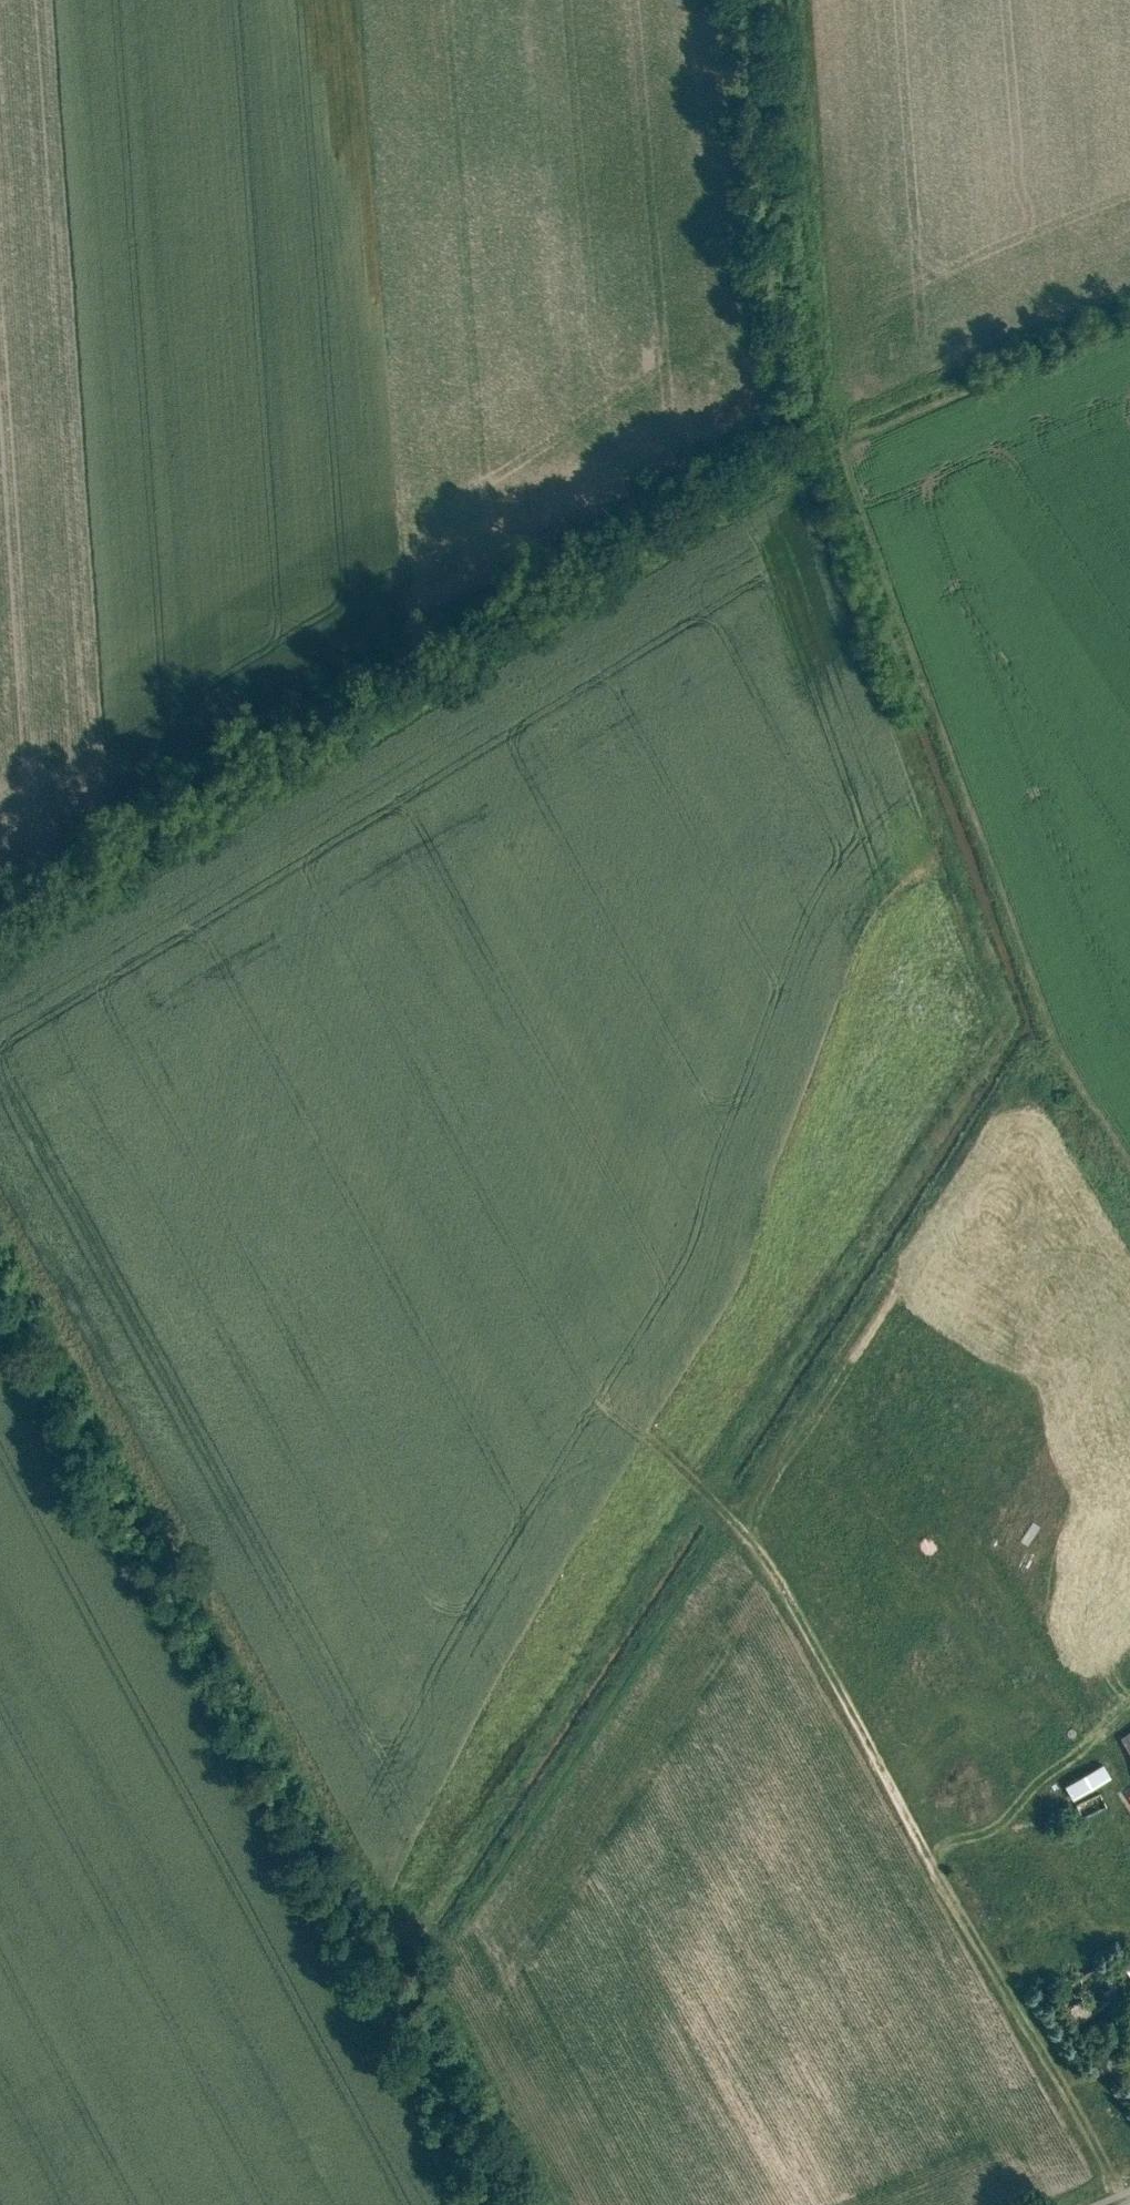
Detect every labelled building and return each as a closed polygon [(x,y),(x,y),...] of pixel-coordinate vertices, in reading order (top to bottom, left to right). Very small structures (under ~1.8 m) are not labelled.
[(1117,1745),(1129,1765),(1129,1736),(1117,1745)] [(1076,1797),(1116,1775),(1108,1761),(1068,1783),(1076,1797)] [(1119,1793),(1129,1809),(1129,1785),(1119,1793)]
